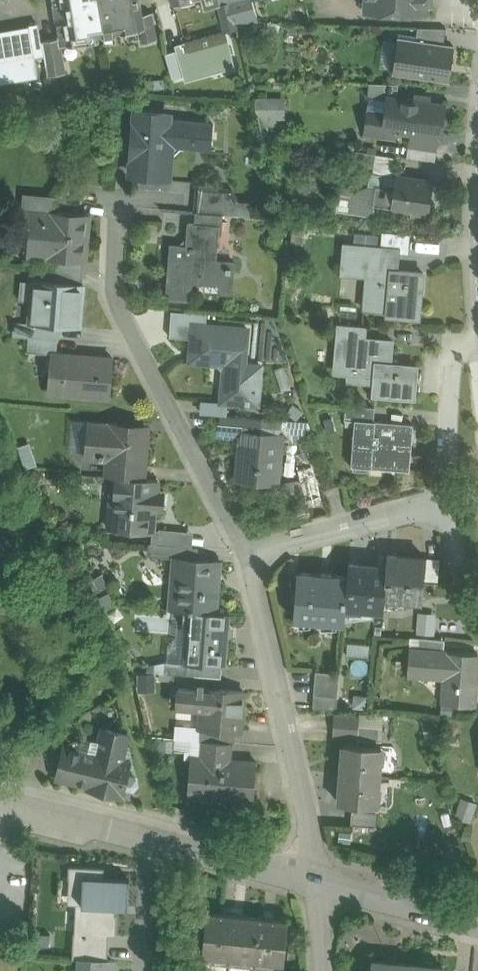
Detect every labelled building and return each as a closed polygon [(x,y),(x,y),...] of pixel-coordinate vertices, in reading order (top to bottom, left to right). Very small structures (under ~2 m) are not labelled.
[(59,37),(60,46),(62,45),(99,39),(98,34),(93,0),(53,0),(59,37)] [(98,34),(120,30),(120,31),(139,27),(142,42),(158,39),(152,12),(143,13),(140,0),(93,0),(98,34)] [(204,10),(219,6),(217,0),(201,0),(204,10)] [(219,6),(220,10),(233,7),(232,0),(217,0),(219,6)] [(232,0),(237,19),(261,15),(256,0),(233,0),(232,0)] [(364,9),(428,12),(428,3),(432,3),(432,0),(364,0),(364,9)] [(233,7),(220,10),(225,34),(239,31),(233,7)] [(27,25),(28,28),(30,43),(42,41),(42,40),(39,24),(27,25)] [(446,28),(418,27),(416,43),(444,47),(444,45),(446,28)] [(0,32),(0,79),(36,73),(33,57),(45,55),(42,41),(30,43),(28,28),(0,32)] [(59,37),(42,40),(45,55),(48,75),(66,72),(62,45),(60,46),(59,37)] [(397,41),(397,40),(386,39),(382,70),(393,71),(393,70),(398,70),(402,42),(397,41)] [(416,43),(397,40),(397,41),(402,42),(398,70),(393,70),(393,71),(449,79),(453,47),(444,45),(444,47),(416,43)] [(399,84),(370,82),(369,97),(391,99),(397,100),(397,98),(399,84)] [(397,100),(391,99),(389,113),(387,129),(394,130),(415,133),(438,136),(441,136),(445,105),(397,98),(397,100)] [(276,101),(263,100),(262,118),(276,119),(276,101)] [(170,108),(134,106),(133,116),(169,118),(170,108)] [(389,113),(371,111),(367,134),(393,138),(394,130),(387,129),(389,113)] [(169,118),(133,116),(131,140),(136,140),(134,176),(169,178),(171,146),(211,148),(213,122),(169,118)] [(438,136),(415,133),(413,146),(437,150),(438,136)] [(376,154),(351,150),(349,164),(374,167),(376,154)] [(374,167),(374,172),(396,175),(399,157),(376,154),(374,167)] [(434,180),(396,175),(394,188),(391,207),(391,208),(411,211),(411,217),(428,219),(429,213),(434,180)] [(394,188),(376,185),(376,188),(367,187),(366,192),(342,188),(339,209),(372,214),(374,204),(391,207),(394,188)] [(228,190),(198,187),(196,211),(223,214),(226,214),(228,190)] [(56,200),(28,198),(27,209),(55,212),(56,200)] [(27,209),(23,209),(21,237),(22,237),(42,238),(43,237),(51,237),(49,256),(56,257),(84,259),(86,235),(85,235),(87,216),(88,216),(88,215),(55,212),(27,209)] [(196,211),(195,211),(195,222),(222,224),(223,214),(196,211)] [(195,222),(189,222),(188,244),(171,243),(167,297),(192,299),(193,282),(218,284),(218,293),(233,294),(235,260),(215,259),(217,233),(221,233),(222,224),(195,222)] [(409,235),(384,233),(384,234),(385,234),(384,247),(399,248),(398,250),(407,251),(409,235)] [(384,247),(344,244),(342,267),(367,270),(364,308),(387,310),(387,315),(419,318),(423,272),(397,270),(398,250),(399,248),(384,247)] [(84,259),(56,257),(55,269),(83,271),(84,259)] [(83,271),(55,269),(54,281),(82,283),(83,271)] [(54,281),(33,279),(30,322),(52,324),(80,326),(83,283),(82,283),(54,281)] [(207,313),(171,310),(169,336),(192,338),(205,339),(206,325),(207,313)] [(52,324),(30,322),(29,336),(51,338),(52,324)] [(366,326),(339,323),(338,340),(364,342),(364,341),(366,326)] [(248,328),(206,325),(205,339),(192,338),(190,360),(216,362),(220,365),(223,367),(224,371),(222,401),(242,402),(243,392),(259,394),(261,365),(245,363),(248,328)] [(51,338),(29,336),(28,351),(52,353),(52,352),(57,352),(58,339),(51,338)] [(417,365),(391,363),(393,340),(376,339),(376,342),(364,341),(364,342),(338,340),(335,373),(373,376),(374,376),(373,394),(414,398),(417,365)] [(57,352),(52,352),(52,353),(49,392),(110,397),(113,357),(57,352)] [(374,407),(346,405),(345,418),(355,419),(373,420),(374,407)] [(240,416),(232,415),(231,430),(253,432),(253,431),(256,431),(258,417),(240,416)] [(150,424),(86,419),(83,459),(105,460),(147,464),(150,424)] [(373,420),(355,419),(352,463),(371,465),(372,462),(388,463),(388,468),(409,470),(413,424),(373,420)] [(256,431),(253,431),(253,432),(251,459),(249,459),(247,480),(277,482),(281,433),(256,431)] [(147,464),(105,460),(104,475),(113,475),(145,478),(147,464)] [(145,478),(113,475),(111,498),(118,498),(115,528),(154,531),(159,479),(145,478)] [(337,490),(328,493),(332,508),(341,506),(337,490)] [(184,531),(160,529),(159,543),(183,545),(184,531)] [(200,532),(184,531),(183,545),(182,557),(198,558),(200,532)] [(159,543),(148,542),(147,554),(174,556),(182,557),(183,545),(159,543)] [(426,557),(387,554),(386,566),(384,597),(423,600),(426,557)] [(182,557),(174,556),(173,572),(179,573),(176,609),(184,610),(216,612),(216,610),(215,610),(217,584),(218,584),(220,560),(198,558),(182,557)] [(386,566),(348,563),(347,575),(345,606),(383,609),(384,597),(386,566)] [(347,575),(297,571),(293,619),(343,623),(345,606),(347,575)] [(216,612),(184,610),(180,662),(195,662),(222,665),(226,665),(230,613),(216,612)] [(416,631),(434,632),(436,611),(417,610),(416,631)] [(410,648),(407,676),(409,676),(409,672),(447,675),(445,702),(441,702),(441,703),(475,705),(477,666),(477,653),(410,648)] [(222,665),(195,662),(194,674),(221,677),(222,665)] [(339,672),(316,670),(314,695),(338,696),(339,672)] [(244,691),(204,687),(204,689),(178,687),(177,706),(202,708),(200,727),(236,730),(240,730),(244,691)] [(338,696),(314,695),(313,706),(337,708),(338,696)] [(337,708),(334,735),(358,738),(359,725),(361,711),(337,708)] [(382,727),(359,725),(358,738),(381,740),(382,727)] [(175,737),(176,738),(200,739),(200,727),(176,726),(175,737)] [(97,754),(64,746),(57,777),(74,781),(75,780),(89,784),(88,787),(121,795),(124,785),(133,787),(138,782),(136,775),(127,773),(130,761),(121,759),(128,733),(103,727),(97,754)] [(236,730),(200,727),(200,739),(204,739),(229,741),(235,742),(236,730)] [(190,758),(204,758),(204,751),(203,751),(204,739),(200,739),(176,738),(175,757),(190,758)] [(229,741),(204,739),(203,751),(204,751),(228,753),(229,741)] [(381,746),(344,743),(341,773),(378,776),(381,746)] [(228,753),(204,751),(204,758),(190,758),(187,794),(234,798),(234,799),(254,801),(257,761),(237,759),(237,761),(228,760),(228,753)] [(378,776),(341,773),(339,802),(376,805),(378,776)] [(376,812),(352,810),(351,822),(375,824),(376,812)] [(83,876),(104,877),(104,866),(69,865),(69,877),(81,877),(79,931),(79,933),(109,934),(117,935),(118,912),(115,913),(115,905),(82,903),(83,876)] [(104,877),(83,876),(82,903),(115,905),(128,906),(129,878),(104,877)] [(75,931),(79,931),(81,877),(69,877),(68,903),(76,903),(75,931)] [(235,913),(208,910),(203,960),(204,961),(205,955),(229,957),(229,963),(230,963),(235,913)] [(260,916),(235,913),(230,963),(231,963),(231,957),(255,960),(254,966),(255,966),(260,916)] [(287,919),(260,916),(255,966),(256,966),(257,960),(281,962),(281,968),(283,968),(287,919)] [(108,959),(109,934),(79,933),(79,931),(75,931),(73,931),(72,957),(80,958),(108,959)] [(113,962),(112,962),(112,960),(108,959),(80,958),(79,970),(112,970),(113,962)] [(372,958),(370,970),(410,970),(411,962),(372,958)] [(411,962),(410,970),(443,970),(443,966),(411,962)]
